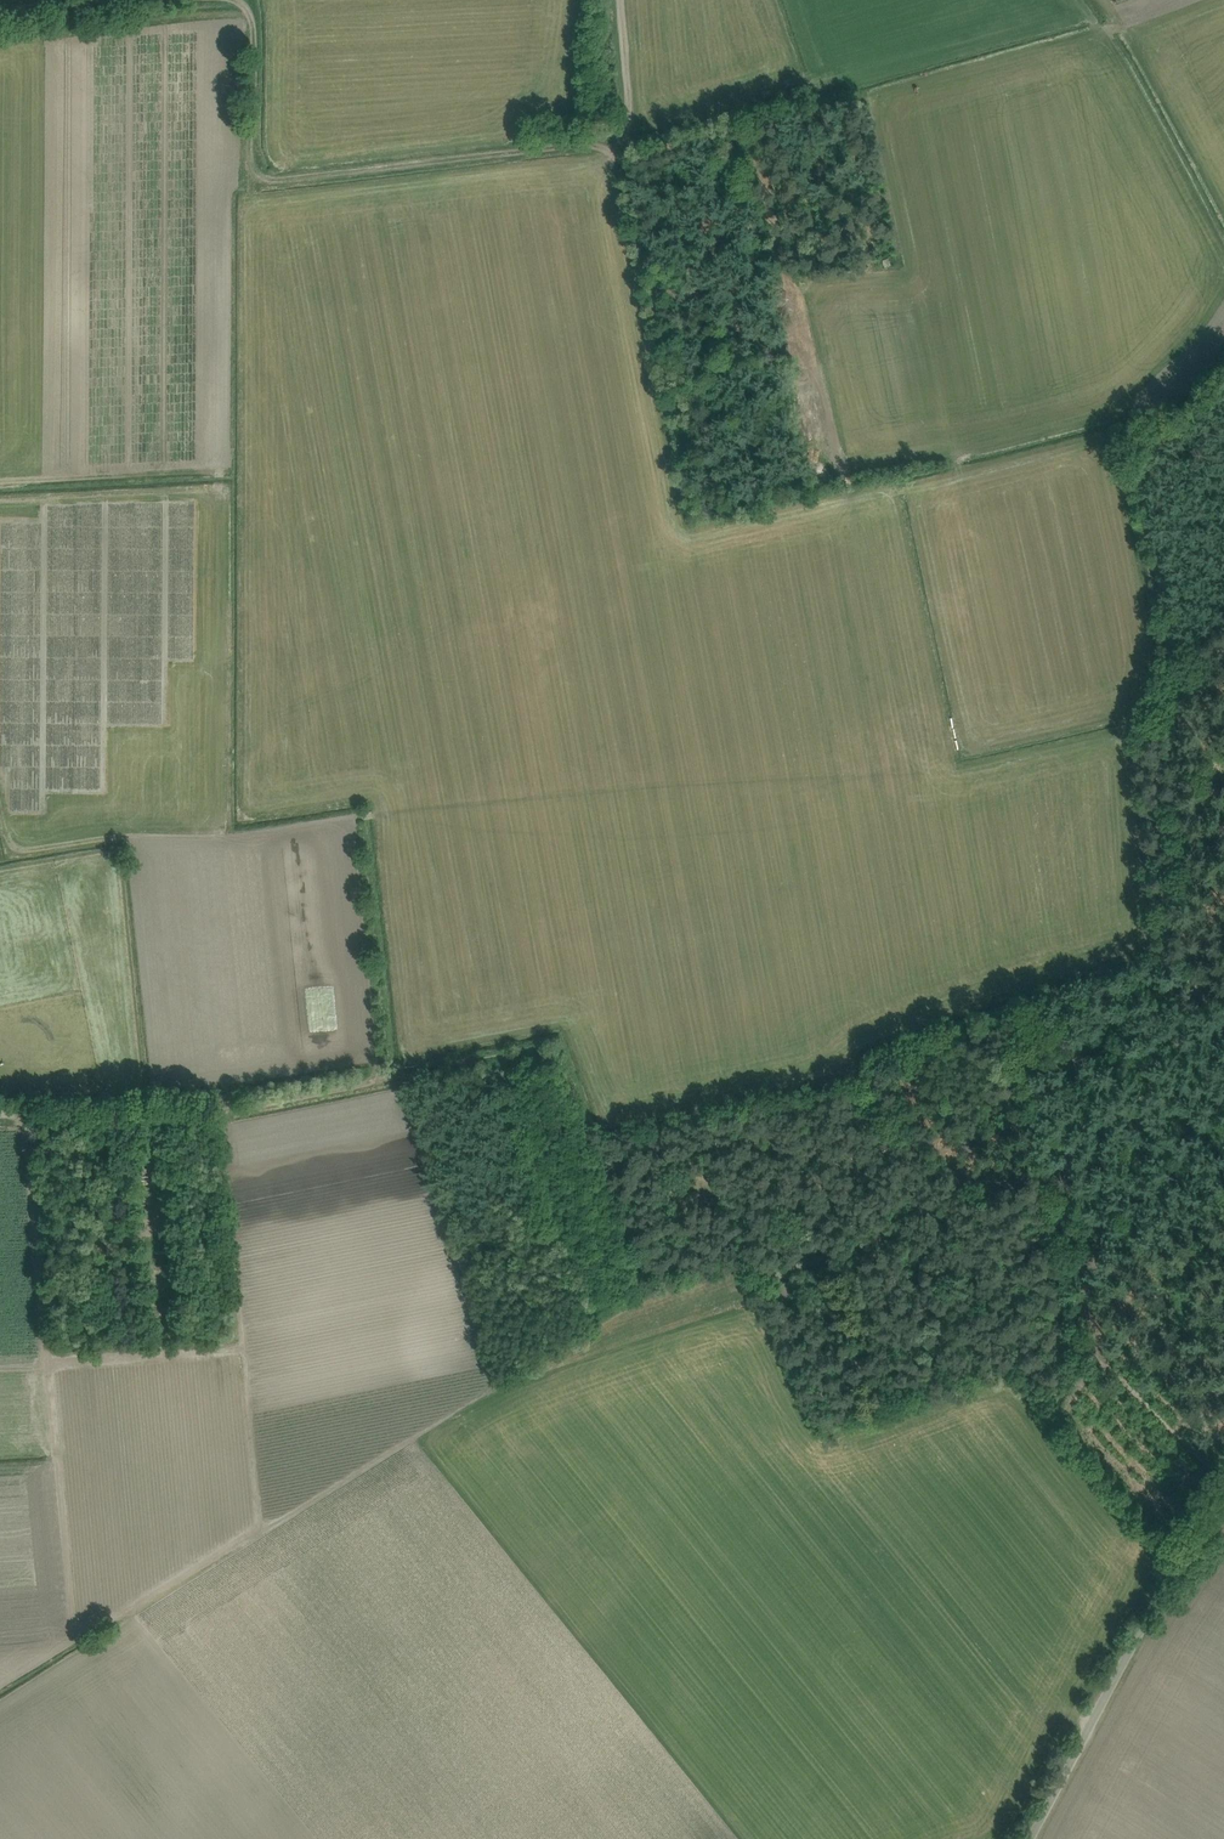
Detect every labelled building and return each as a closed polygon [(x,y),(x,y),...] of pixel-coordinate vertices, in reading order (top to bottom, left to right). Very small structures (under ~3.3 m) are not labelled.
[(797,1293),(791,1280),(779,1285),(784,1298),(790,1296),(790,1297),(791,1297),(791,1296),(797,1293)]
